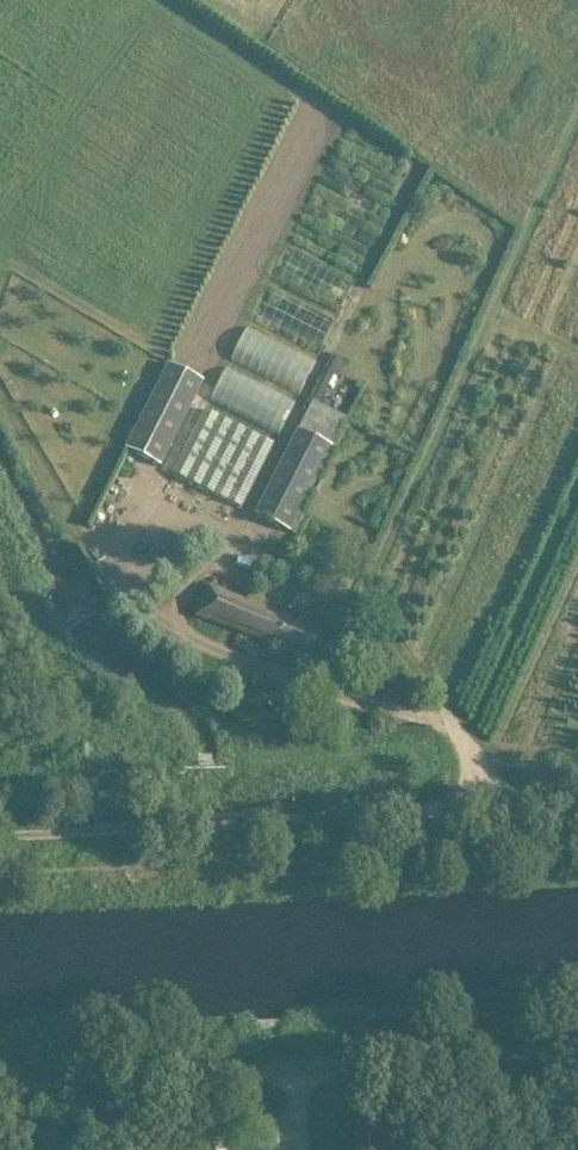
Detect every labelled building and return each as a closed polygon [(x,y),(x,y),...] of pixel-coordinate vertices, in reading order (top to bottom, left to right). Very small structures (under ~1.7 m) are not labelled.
[(302,392),(315,360),(246,331),(232,364),(302,392)] [(205,382),(168,364),(125,449),(161,467),(205,382)] [(205,410),(173,473),(243,508),(274,445),(205,410)] [(335,448),(298,430),(255,515),(291,533),(335,448)] [(327,629),(276,610),(279,602),(253,592),(250,600),(210,584),(198,615),(315,661),(327,629)] [(332,674),(346,679),(353,661),(339,656),(332,674)]
